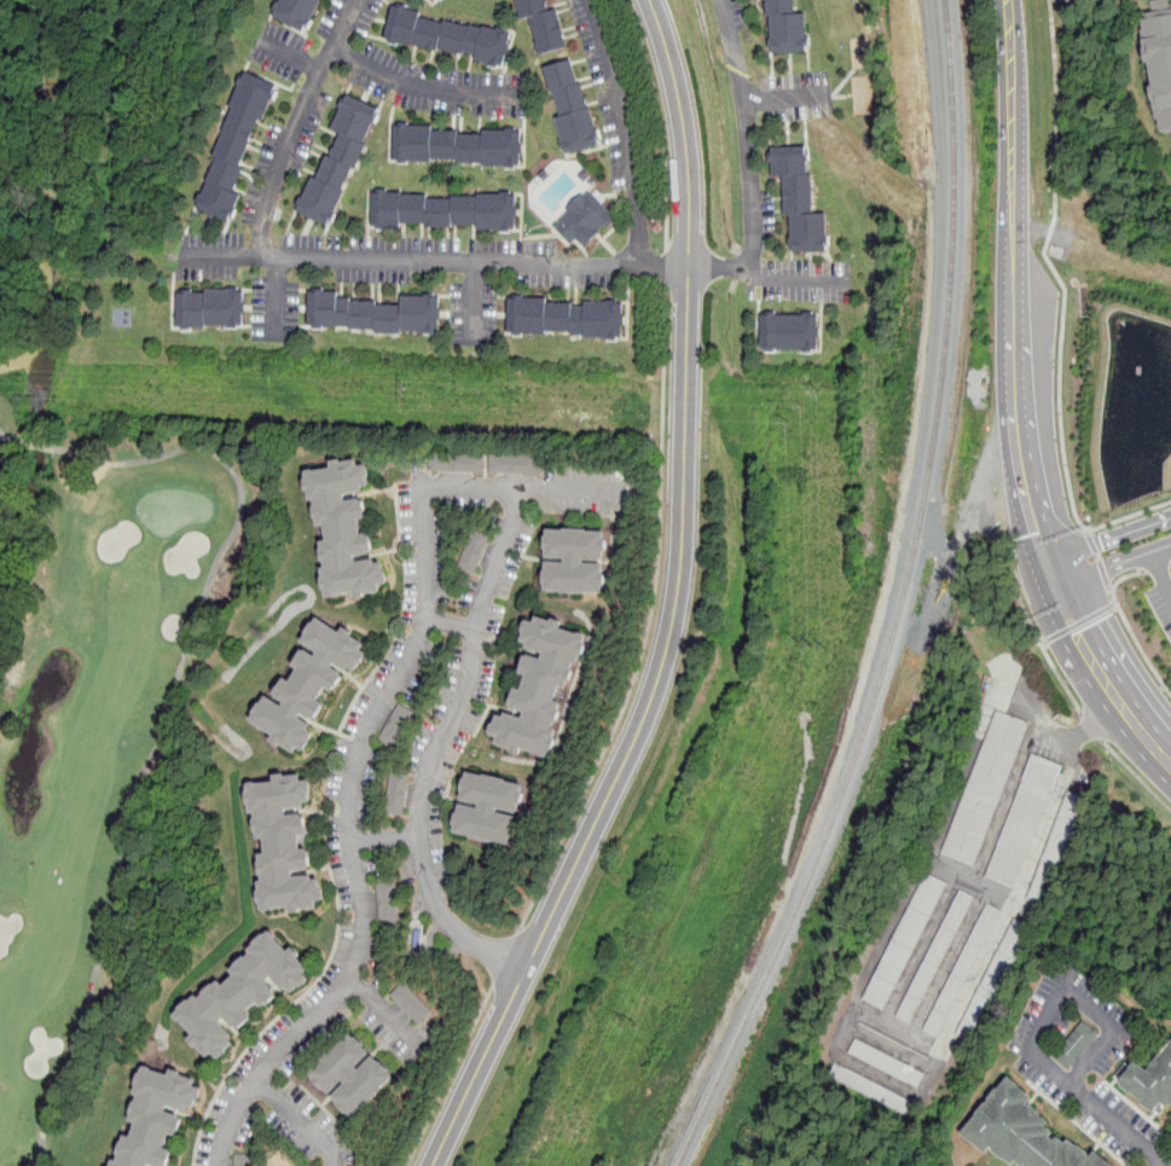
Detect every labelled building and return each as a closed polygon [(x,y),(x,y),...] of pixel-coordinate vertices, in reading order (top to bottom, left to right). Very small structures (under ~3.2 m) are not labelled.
[(274,16),(283,0),(323,0),(306,31),(274,16)] [(520,21),(513,0),(545,0),(547,12),(557,10),(563,35),(562,35),(566,48),(539,56),(529,18),(520,21)] [(772,52),(769,0),(798,0),(799,12),(812,12),(813,51),(772,52)] [(1155,10),(1153,0),(1170,0),(1170,131),(1161,133),(1140,12),(1155,10)] [(407,7),(406,10),(421,12),(418,18),(444,23),(444,21),(469,27),(470,25),(482,28),(483,27),(510,34),(502,66),(498,65),(497,69),(488,66),(488,64),(474,60),(475,57),(463,53),(463,54),(439,48),(437,53),(398,43),(398,45),(388,42),(389,40),(384,39),(392,6),(396,7),(398,5),(407,7)] [(576,82),(578,85),(581,83),(589,109),(590,109),(596,130),(597,129),(599,140),(597,141),(598,146),(566,156),(564,151),(563,151),(560,141),(562,140),(556,118),(560,117),(553,93),(550,93),(543,68),(570,60),(576,82)] [(245,72),(276,86),(274,91),(277,92),(273,100),(272,100),(262,122),(259,121),(249,144),(250,144),(239,168),(243,169),(233,193),(240,196),(234,209),(237,209),(232,219),(230,217),(228,221),(197,208),(199,204),(197,203),(201,193),(202,195),(208,182),(205,181),(216,157),(214,156),(224,132),(222,132),(232,108),(230,106),(239,85),(237,85),(242,75),(243,76),(245,72)] [(348,97),(360,103),(378,111),(377,115),(378,115),(375,124),(373,123),(364,144),(366,145),(355,169),(353,168),(342,191),(344,192),(335,215),(336,215),(331,224),(329,222),(327,226),(309,219),(296,211),(298,208),(296,207),(301,197),(302,198),(312,178),(315,179),(327,155),(329,156),(338,137),(340,134),(330,129),(341,108),(340,108),(343,99),(346,100),(348,97)] [(430,127),(430,130),(457,132),(457,134),(479,135),(482,135),(482,130),(516,130),(516,132),(521,132),(520,167),(516,166),(516,169),(505,169),(505,167),(482,167),(482,163),(456,163),(456,159),(431,159),(431,164),(398,164),(398,161),(393,161),(394,127),(398,127),(398,124),(408,124),(408,126),(430,127)] [(808,146),(810,174),(813,174),(815,214),(830,214),(831,250),(796,251),(794,215),(787,215),(786,175),(775,175),(775,147),(808,146)] [(425,198),(452,199),(452,196),(477,197),(477,195),(500,195),(500,193),(510,193),(510,196),(515,196),(515,230),(510,230),(510,233),(500,233),(500,231),(477,231),(477,226),(452,226),(452,228),(425,227),(425,224),(402,224),(400,224),(400,228),(387,228),(387,231),(376,231),(376,227),(371,227),(372,193),(377,193),(377,191),(387,191),(387,193),(400,193),(400,195),(425,196),(425,198)] [(615,220),(607,228),(604,226),(599,231),(601,232),(585,249),(575,239),(570,244),(553,227),(552,225),(555,222),(556,224),(568,211),(566,209),(581,195),(584,197),(589,192),(615,220)] [(243,309),(243,326),(204,326),(204,329),(178,329),(178,315),(178,295),(205,295),(205,291),(243,291),(243,309)] [(336,300),(337,300),(350,300),(350,303),(376,303),(376,307),(402,307),(402,298),(439,298),(437,332),(401,332),(401,335),(376,335),(376,330),(349,330),(349,329),(308,329),(308,292),(336,294),(336,300)] [(545,300),(545,304),(570,306),(570,308),(585,309),(585,303),(621,304),(620,340),(584,338),(584,336),(572,336),(572,332),(545,331),(545,335),(506,333),(508,298),(545,300)] [(822,317),(822,352),(763,350),(763,315),(822,317)] [(340,462),(341,465),(356,462),(358,469),(366,468),(367,477),(365,477),(367,486),(361,487),(361,492),(343,495),(344,503),(359,500),(359,503),(363,503),(366,518),(359,520),(361,536),(369,535),(371,551),(367,551),(369,555),(354,557),(355,564),(373,561),(375,567),(382,565),(383,574),(385,575),(387,584),(378,585),(379,591),(363,594),(363,597),(354,598),(354,593),(326,598),(325,590),(323,591),(321,580),(323,579),(321,570),(326,569),(325,561),(321,562),(320,551),(321,551),(320,543),(327,541),(325,526),(319,527),(318,518),(315,520),(314,509),(315,509),(314,499),(311,500),(309,492),(307,492),(305,481),(306,481),(305,472),(332,468),(331,463),(340,462)] [(586,530),(586,533),(603,534),(603,540),(605,541),(605,552),(603,552),(602,562),(584,561),(582,567),(602,567),(602,575),(604,575),(604,587),(601,587),(601,593),(584,592),(584,594),(562,593),(562,592),(545,591),(545,584),(543,584),(544,573),(545,573),(545,563),(566,564),(566,559),(546,558),(546,549),(545,549),(545,539),(546,539),(546,530),(566,532),(566,529),(586,530)] [(477,567),(474,574),(458,568),(473,530),(488,536),(477,567)] [(535,617),(551,622),(552,620),(561,623),(558,631),(584,638),(581,645),(585,645),(581,656),(579,656),(576,665),(573,663),(570,672),(573,672),(569,681),(567,681),(566,688),(560,686),(555,702),(560,703),(557,712),(560,712),(556,723),(555,721),(552,730),(555,731),(552,742),(553,742),(551,750),(549,750),(547,756),(521,749),(518,755),(510,753),(511,749),(495,744),(498,738),(489,736),(492,725),(494,725),(497,717),(504,719),(505,714),(522,720),(524,712),(511,708),(512,706),(510,706),(515,690),(521,692),(526,675),(520,674),(524,657),(527,659),(528,657),(541,661),(544,652),(527,648),(528,644),(522,642),(524,633),(522,632),(526,622),(534,625),(535,617)] [(317,619),(340,633),(343,628),(352,634),(349,637),(364,645),(360,651),(365,655),(354,671),(349,667),(347,672),(335,663),(331,668),(340,674),(337,677),(341,678),(332,691),(326,688),(317,701),(323,704),(313,718),(312,718),(311,719),(302,714),(298,719),(309,726),(307,731),(313,736),(303,750),(297,747),(294,753),(280,744),(279,747),(271,741),(276,736),(251,720),(255,714),(254,713),(260,704),(261,706),(267,697),(283,708),(286,703),(277,697),(278,696),(274,694),(284,680),(290,684),(300,669),(294,666),(302,652),(305,654),(306,652),(315,659),(319,652),(303,642),(308,634),(307,634),(317,619)] [(415,714),(393,748),(379,739),(401,706),(415,714)] [(996,710),(1027,723),(974,865),(940,853),(996,710)] [(1031,753),(1061,765),(1014,887),(985,876),(1031,753)] [(401,814),(401,817),(385,813),(393,773),(408,777),(401,814)] [(468,775),(485,778),(485,777),(505,782),(504,783),(522,787),(521,793),(523,794),(520,805),(518,805),(516,813),(498,808),(497,814),(515,818),(512,828),(515,829),(512,839),(510,839),(509,845),(492,841),(492,842),(471,837),(471,836),(454,833),(456,825),(454,825),(456,816),(457,816),(459,806),(479,811),(479,810),(480,805),(462,801),(464,791),(462,791),(464,781),(465,781),(468,775)] [(283,776),(283,779),(300,777),(301,784),(308,783),(309,794),(308,794),(309,802),(302,804),(303,807),(284,810),(285,818),(300,817),(300,819),(303,819),(306,835),(297,836),(300,852),(307,852),(309,868),(306,868),(306,870),(292,871),(294,880),(312,877),(312,882),(319,881),(320,891),(323,891),(324,900),(314,901),(315,907),(298,910),(298,912),(290,913),(289,906),(262,910),(262,903),(259,903),(257,893),(260,893),(259,883),(263,882),(262,875),(260,875),(257,864),(261,864),(260,855),(266,854),(263,839),(259,839),(257,831),(255,831),(254,820),(257,819),(256,812),(251,812),(250,804),(248,805),(247,794),(248,794),(248,787),(274,783),(273,777),(283,776)] [(949,882),(885,1010),(863,998),(928,870),(949,882)] [(468,881),(457,882),(456,872),(466,871),(468,881)] [(396,924),(379,926),(377,886),(394,884),(396,924)] [(961,889),(976,897),(912,1023),(897,1016),(961,889)] [(986,901),(1001,910),(939,1037),(924,1028),(986,901)] [(1013,917),(1030,927),(969,1042),(953,1033),(1013,917)] [(424,923),(418,957),(407,955),(413,922),(424,923)] [(269,934),(288,955),(294,950),(300,957),(297,959),(307,971),(302,975),(307,981),(301,987),(298,986),(292,992),(288,986),(284,990),(272,978),(266,982),(274,993),(273,993),(276,996),(263,1007),(259,1002),(245,1013),(250,1019),(238,1029),(236,1026),(233,1028),(225,1019),(219,1023),(231,1037),(227,1040),(231,1045),(225,1050),(226,1051),(218,1060),(213,1054),(208,1057),(197,1045),(195,1048),(189,1040),(193,1036),(175,1015),(197,997),(199,1000),(204,996),(203,994),(211,986),(213,988),(219,984),(222,987),(236,976),(231,971),(237,967),(236,965),(244,958),(245,959),(251,953),(249,951),(255,945),(254,944),(262,936),(265,939),(269,934)] [(430,1013),(419,1025),(390,996),(401,985),(402,984),(430,1013)] [(1098,1033),(1084,1021),(1055,1056),(1069,1068),(1098,1033)] [(349,1034),(355,1040),(356,1039),(364,1046),(363,1048),(370,1054),(355,1068),(359,1072),(372,1058),(379,1065),(381,1063),(389,1071),(387,1073),(392,1078),(379,1090),(381,1091),(366,1106),(365,1104),(352,1118),(347,1113),(346,1114),(338,1106),(340,1104),(334,1098),(347,1084),(343,1081),(330,1095),(323,1087),(321,1090),(313,1081),(314,1079),(309,1074),(323,1062),(321,1061),(336,1045),(337,1048),(349,1034)] [(858,1038),(851,1054),(918,1087),(927,1074),(858,1038)] [(1147,1069),(1131,1057),(1113,1079),(1154,1113),(1165,1101),(1170,1106),(1170,1041),(1147,1069)] [(839,1061),(830,1075),(908,1116),(916,1101),(839,1061)] [(172,1152),(166,1165),(162,1165),(156,1165),(150,1164),(149,1165),(112,1165),(114,1161),(117,1162),(120,1155),(117,1154),(121,1144),(123,1144),(126,1137),(131,1139),(137,1123),(131,1121),(133,1114),(131,1114),(134,1103),(135,1104),(139,1096),(135,1095),(138,1086),(135,1085),(139,1075),(141,1075),(143,1068),(170,1078),(173,1071),(181,1073),(181,1077),(196,1081),(193,1087),(202,1090),(199,1100),(196,1098),(192,1108),(186,1107),(185,1110),(168,1104),(166,1113),(179,1118),(178,1119),(181,1120),(175,1136),(169,1133),(164,1149),(172,1152)] [(1011,1165),(1104,1165),(1027,1104),(1032,1097),(1007,1077),(964,1130),(1011,1165)] [(254,1156),(253,1165),(235,1165),(236,1154),(254,1156)]
